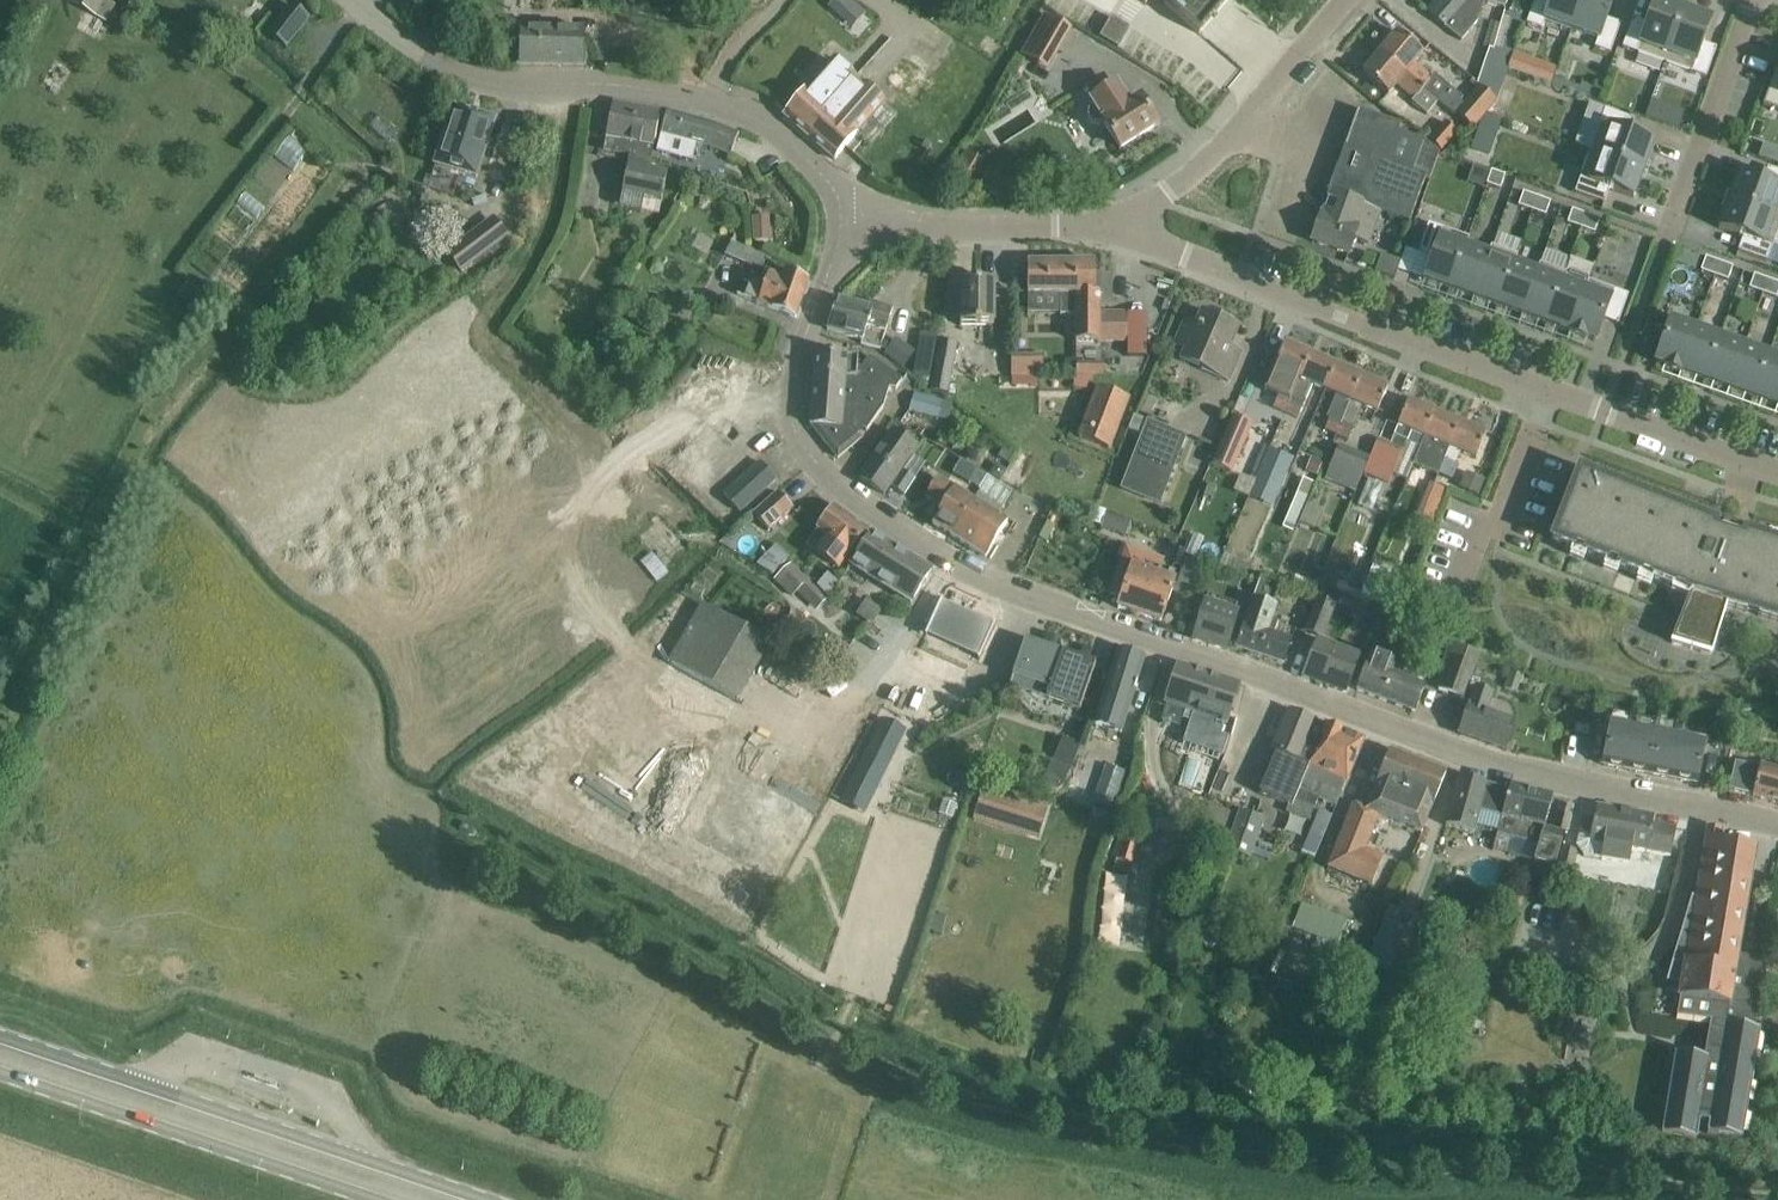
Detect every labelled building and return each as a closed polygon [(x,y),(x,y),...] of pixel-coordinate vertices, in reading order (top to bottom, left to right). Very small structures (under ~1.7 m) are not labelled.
[(71,2),(106,21),(115,4),(107,0),(71,0),(71,2)] [(1200,34),(1229,0),(1160,0),(1200,34)] [(1507,0),(1508,0),(1442,0),(1441,1),(1439,0),(1436,0),(1426,11),(1445,27),(1462,41),(1479,20),(1484,1),(1505,7),(1507,0)] [(1500,23),(1489,20),(1487,27),(1481,46),(1488,49),(1477,84),(1479,85),(1498,101),(1507,73),(1508,68),(1513,54),(1510,53),(1522,16),(1526,2),(1519,0),(1514,0),(1510,13),(1504,11),(1500,23)] [(1582,0),(1535,0),(1527,23),(1542,29),(1546,20),(1572,29),(1582,0)] [(1598,39),(1595,47),(1611,53),(1621,24),(1607,19),(1614,0),(1582,0),(1572,29),(1598,39)] [(1676,31),(1684,9),(1659,0),(1655,0),(1647,23),(1633,18),(1623,47),(1665,62),(1676,31)] [(309,18),(301,12),(292,4),(269,33),(286,46),(309,18)] [(1665,62),(1691,72),(1707,77),(1717,48),(1703,43),(1712,19),(1684,9),(1676,31),(1665,62)] [(1045,12),(1020,54),(1048,70),(1072,28),(1045,12)] [(521,30),(520,66),(584,67),(585,31),(521,30)] [(1423,52),(1416,47),(1398,31),(1380,52),(1439,101),(1438,102),(1440,103),(1452,88),(1435,75),(1432,79),(1413,64),(1423,52)] [(1513,54),(1508,68),(1551,84),(1557,66),(1514,51),(1513,54)] [(1396,84),(1415,99),(1413,101),(1428,114),(1438,102),(1439,101),(1380,52),(1363,73),(1388,94),(1396,84)] [(800,97),(785,115),(810,137),(834,159),(835,160),(842,152),(854,139),(854,138),(869,122),(882,108),(857,86),(859,84),(855,80),(834,61),(800,97)] [(1776,69),(1766,98),(1777,103),(1777,70),(1776,69)] [(1008,84),(1003,94),(1010,98),(1015,88),(1016,89),(1021,80),(1011,75),(1006,84),(1008,84)] [(1089,85),(1099,100),(1089,107),(1086,115),(1091,123),(1100,125),(1104,122),(1121,149),(1158,125),(1140,97),(1132,103),(1119,83),(1111,88),(1103,76),(1089,85)] [(1599,100),(1603,89),(1583,82),(1582,87),(1579,94),(1599,100)] [(1498,101),(1479,85),(1455,111),(1474,127),(1498,101)] [(631,154),(623,192),(620,205),(641,209),(644,196),(662,200),(668,171),(650,167),(662,109),(613,101),(604,150),(631,154)] [(477,178),(495,119),(454,106),(428,189),(452,196),(460,173),(477,178)] [(1606,108),(1591,150),(1596,152),(1644,170),(1654,142),(1642,137),(1630,133),(1635,119),(1629,117),(1611,110),(1606,108)] [(661,133),(709,146),(732,154),(739,133),(715,124),(667,110),(661,133)] [(1381,211),(1409,222),(1425,178),(1429,180),(1438,155),(1422,140),(1397,131),(1399,125),(1381,118),(1358,110),(1329,193),(1330,193),(1323,214),(1322,214),(1312,242),(1349,255),(1355,239),(1369,244),(1381,211)] [(380,114),(370,125),(389,142),(399,131),(380,114)] [(1486,114),(1482,118),(1472,148),(1489,154),(1501,119),(1486,114)] [(1446,121),(1431,140),(1442,149),(1458,131),(1446,121)] [(680,145),(660,140),(656,157),(676,162),(680,145)] [(967,150),(955,170),(972,180),(984,160),(967,150)] [(1591,150),(1575,192),(1605,203),(1610,189),(1634,198),(1644,170),(1596,152),(1591,150)] [(1473,165),(1467,182),(1484,188),(1489,171),(1473,165)] [(1777,218),(1777,170),(1769,167),(1764,181),(1739,172),(1729,200),(1777,218)] [(1492,171),(1488,184),(1501,189),(1506,175),(1492,171)] [(1519,206),(1533,211),(1538,197),(1524,192),(1519,206)] [(1551,202),(1538,197),(1533,211),(1546,216),(1551,202)] [(1729,200),(1719,228),(1744,237),(1739,251),(1768,261),(1777,233),(1777,218),(1729,200)] [(1569,223),(1582,228),(1586,214),(1573,210),(1569,223)] [(1586,214),(1582,228),(1595,233),(1599,219),(1586,214)] [(771,240),(769,216),(751,216),(753,241),(771,240)] [(443,250),(453,264),(497,233),(486,219),(443,250)] [(1469,238),(1429,223),(1419,252),(1433,257),(1425,280),(1450,289),(1465,246),(1466,246),(1469,238)] [(750,283),(744,281),(738,295),(796,319),(810,279),(787,270),(783,278),(766,271),(771,258),(764,255),(752,250),(731,241),(724,255),(750,265),(765,272),(762,280),(753,276),(750,283)] [(1490,254),(1466,246),(1465,246),(1450,289),(1474,297),(1490,254)] [(1490,254),(1474,297),(1499,306),(1514,263),(1517,255),(1516,254),(1493,246),(1490,254)] [(1702,271),(1715,276),(1720,262),(1707,258),(1702,271)] [(1733,267),(1720,262),(1715,276),(1729,280),(1733,267)] [(1060,315),(1076,315),(1076,263),(1028,263),(1028,294),(1060,294),(1060,315)] [(1076,263),(1076,315),(1076,342),(1128,342),(1128,313),(1100,313),(1100,292),(1096,292),(1096,263),(1076,263)] [(1514,263),(1499,306),(1523,315),(1538,272),(1514,263)] [(1538,272),(1523,315),(1547,323),(1562,280),(1565,272),(1541,263),(1538,272)] [(1751,288),(1764,293),(1769,280),(1755,275),(1751,288)] [(1587,289),(1586,289),(1562,280),(1547,323),(1570,332),(1571,332),(1587,289)] [(1571,332),(1570,332),(1570,333),(1587,339),(1587,338),(1597,341),(1605,319),(1619,324),(1629,295),(1589,280),(1586,289),(1587,289),(1571,332)] [(1769,280),(1764,293),(1777,298),(1777,296),(1777,283),(1769,280)] [(994,283),(960,282),(960,326),(994,326),(994,283)] [(871,310),(837,300),(827,329),(850,336),(864,340),(863,343),(880,349),(893,311),(873,305),(871,310)] [(1231,383),(1238,366),(1244,353),(1231,347),(1239,328),(1202,312),(1196,325),(1185,320),(1174,345),(1183,349),(1179,360),(1231,383)] [(631,324),(620,317),(614,326),(626,333),(631,324)] [(1681,371),(1697,328),(1671,319),(1655,362),(1665,366),(1664,367),(1681,373),(1682,372),(1681,371)] [(1681,371),(1682,372),(1705,380),(1721,337),(1697,328),(1681,371)] [(920,332),(913,376),(931,379),(938,335),(920,332)] [(1721,337),(1705,380),(1730,389),(1745,345),(1721,337)] [(896,339),(886,352),(904,366),(914,353),(896,339)] [(958,344),(941,341),(932,391),(948,394),(958,344)] [(1275,368),(1265,390),(1279,396),(1274,408),(1286,413),(1291,401),(1295,392),(1301,379),(1312,354),(1285,343),(1275,368)] [(1745,345),(1730,389),(1754,397),(1769,354),(1745,345)] [(1043,353),(1012,353),(1012,375),(1044,375),(1043,353)] [(811,424),(838,458),(862,439),(859,435),(863,429),(867,432),(883,408),(888,389),(896,390),(902,382),(869,359),(857,376),(858,357),(816,354),(810,424),(811,424)] [(1291,401),(1286,413),(1298,418),(1313,384),(1326,390),(1337,365),(1312,354),(1301,379),(1291,401)] [(1777,406),(1777,357),(1769,354),(1754,397),(1777,406)] [(1106,363),(1077,362),(1077,377),(1106,377),(1106,363)] [(1363,376),(1337,365),(1326,390),(1336,394),(1327,416),(1330,418),(1343,423),(1352,401),(1363,376)] [(1363,376),(1352,401),(1343,423),(1337,435),(1348,440),(1363,406),(1378,412),(1388,387),(1363,376)] [(1080,437),(1110,449),(1129,400),(1099,388),(1080,437)] [(944,404),(917,395),(912,409),(939,419),(944,404)] [(1420,446),(1435,412),(1409,401),(1394,436),(1408,442),(1420,446)] [(1461,422),(1435,412),(1420,446),(1414,463),(1440,474),(1445,459),(1461,422)] [(1239,456),(1253,424),(1232,415),(1212,461),(1235,471),(1241,457),(1239,456)] [(1151,421),(1151,422),(1134,416),(1129,429),(1144,435),(1123,488),(1159,503),(1186,436),(1151,421)] [(1330,418),(1325,430),(1337,435),(1343,423),(1330,418)] [(1476,458),(1478,455),(1487,433),(1461,422),(1445,459),(1457,464),(1461,452),(1476,458)] [(895,431),(874,458),(860,478),(885,495),(898,476),(919,450),(895,431)] [(1365,473),(1389,483),(1403,449),(1379,439),(1365,473)] [(1005,444),(998,456),(1009,463),(1017,452),(1005,444)] [(1339,445),(1326,479),(1356,491),(1369,458),(1339,445)] [(1279,490),(1293,457),(1270,447),(1256,480),(1279,490)] [(1312,456),(1306,470),(1318,475),(1323,461),(1312,456)] [(760,462),(742,478),(725,494),(741,511),(776,479),(760,462)] [(996,462),(989,473),(1001,481),(1008,470),(996,462)] [(990,477),(976,468),(971,477),(982,485),(984,486),(990,477)] [(1466,471),(1460,486),(1480,494),(1486,479),(1466,471)] [(1747,534),(1745,534),(1744,539),(1714,530),(1716,525),(1711,523),(1693,516),(1692,518),(1681,513),(1682,511),(1660,503),(1659,505),(1648,500),(1648,498),(1626,490),(1625,492),(1614,487),(1615,485),(1579,471),(1552,541),(1606,562),(1609,556),(1621,560),(1619,567),(1640,575),(1642,569),(1655,573),(1652,580),(1673,588),(1676,582),(1692,588),(1690,595),(1672,642),(1711,654),(1726,606),(1747,612),(1747,610),(1759,614),(1758,616),(1777,622),(1777,551),(1765,547),(1767,540),(1747,534)] [(982,485),(972,500),(975,501),(952,536),(986,557),(1007,522),(997,516),(1013,492),(990,477),(984,486),(982,485)] [(933,524),(952,536),(975,501),(972,500),(938,478),(926,498),(943,508),(933,524)] [(1369,478),(1358,505),(1373,511),(1384,484),(1369,478)] [(1429,481),(1422,499),(1441,506),(1448,489),(1429,481)] [(769,530),(793,508),(779,492),(755,514),(769,530)] [(1401,492),(1397,502),(1414,509),(1418,499),(1401,492)] [(1287,522),(1317,529),(1322,507),(1293,500),(1287,522)] [(835,505),(821,525),(818,528),(827,536),(816,551),(839,569),(868,529),(835,505)] [(1352,505),(1347,519),(1368,527),(1373,514),(1352,505)] [(1304,526),(1290,559),(1309,566),(1313,555),(1327,561),(1336,539),(1304,526)] [(872,532),(859,552),(851,564),(912,603),(932,570),(872,532)] [(757,564),(773,573),(790,557),(777,544),(757,564)] [(1161,623),(1173,589),(1175,583),(1159,577),(1164,562),(1125,548),(1119,563),(1117,563),(1107,593),(1122,598),(1118,608),(1161,623)] [(1184,559),(1178,582),(1195,586),(1201,564),(1184,559)] [(829,598),(792,562),(774,580),(791,597),(797,592),(816,611),(829,598)] [(1369,570),(1360,595),(1386,605),(1395,579),(1369,570)] [(1283,664),(1291,641),(1268,634),(1277,607),(1273,605),(1280,584),(1261,577),(1244,625),(1237,648),(1283,664)] [(696,582),(691,590),(702,596),(706,588),(696,582)] [(942,597),(932,619),(927,632),(982,656),(987,643),(997,621),(995,621),(993,625),(942,602),(944,598),(942,597)] [(1335,606),(1317,598),(1304,629),(1321,637),(1335,606)] [(1205,603),(1193,639),(1227,650),(1239,614),(1205,603)] [(715,739),(771,644),(703,604),(647,700),(715,739)] [(1368,611),(1362,629),(1388,639),(1395,621),(1368,611)] [(1025,640),(1017,663),(1009,686),(1080,710),(1096,665),(1025,640)] [(1317,640),(1312,654),(1303,677),(1346,693),(1359,658),(1317,640)] [(1440,690),(1465,700),(1481,656),(1452,646),(1442,672),(1446,674),(1440,690)] [(1119,649),(1096,725),(1090,742),(1115,749),(1120,734),(1121,734),(1145,657),(1119,649)] [(1415,713),(1423,690),(1424,688),(1391,675),(1396,665),(1371,655),(1366,669),(1357,691),(1415,713)] [(1227,723),(1233,707),(1240,684),(1178,664),(1165,703),(1201,715),(1192,742),(1219,750),(1227,723)] [(1509,671),(1504,687),(1517,692),(1523,676),(1509,671)] [(1464,724),(1462,723),(1462,725),(1463,726),(1461,733),(1505,749),(1508,740),(1513,726),(1514,723),(1488,714),(1494,697),(1475,690),(1464,724)] [(1310,821),(1314,811),(1320,798),(1337,805),(1364,740),(1326,724),(1325,726),(1317,723),(1318,720),(1289,709),(1271,751),(1276,753),(1260,793),(1288,805),(1285,813),(1310,821)] [(1603,763),(1603,765),(1626,770),(1637,716),(1613,711),(1603,763)] [(1637,716),(1626,770),(1650,775),(1661,721),(1637,716)] [(1661,721),(1650,775),(1674,779),(1684,726),(1661,721)] [(1576,722),(1574,731),(1589,734),(1591,724),(1576,722)] [(1684,726),(1674,779),(1697,784),(1698,782),(1708,730),(1684,726)] [(1064,784),(1081,745),(1063,737),(1043,783),(1057,790),(1064,784)] [(1423,833),(1447,773),(1391,751),(1367,810),(1355,805),(1346,827),(1330,869),(1375,886),(1386,857),(1368,850),(1381,816),(1423,833)] [(715,760),(678,829),(771,878),(810,810),(761,785),(769,771),(756,764),(744,757),(736,771),(715,760)] [(1180,786),(1194,791),(1203,763),(1188,758),(1180,786)] [(1777,802),(1777,772),(1767,770),(1769,765),(1762,763),(1760,771),(1735,765),(1729,790),(1777,802)] [(862,764),(843,802),(860,810),(879,772),(862,764)] [(1092,803),(1101,807),(1115,811),(1129,773),(1105,765),(1092,803)] [(1474,833),(1480,811),(1502,816),(1506,803),(1510,789),(1509,789),(1460,776),(1446,825),(1474,833)] [(985,783),(974,820),(1038,840),(1049,803),(985,783)] [(1511,784),(1509,789),(1510,789),(1506,803),(1502,816),(1497,835),(1510,839),(1510,837),(1540,845),(1535,862),(1554,867),(1565,830),(1546,824),(1553,795),(1511,784)] [(1225,840),(1235,812),(1211,804),(1202,832),(1225,840)] [(1584,818),(1581,835),(1580,836),(1591,838),(1591,841),(1605,844),(1602,859),(1629,864),(1632,849),(1671,856),(1677,828),(1653,823),(1654,816),(1597,806),(1595,820),(1584,818)] [(1239,809),(1225,852),(1250,859),(1252,855),(1269,860),(1271,853),(1254,848),(1264,817),(1239,809)] [(1332,819),(1318,813),(1301,854),(1315,860),(1332,819)] [(1673,962),(1685,965),(1686,962),(1737,971),(1731,1007),(1725,1042),(1721,1041),(1717,1044),(1716,1049),(1719,1053),(1723,1054),(1722,1063),(1677,1055),(1664,1134),(1696,1140),(1699,1121),(1711,1123),(1709,1133),(1741,1138),(1760,1027),(1755,1026),(1763,979),(1761,979),(1764,959),(1738,955),(1756,848),(1720,842),(1722,830),(1708,828),(1697,897),(1692,896),(1686,917),(1673,962)] [(1113,859),(1132,864),(1133,864),(1141,836),(1122,830),(1113,859)] [(1544,875),(1536,897),(1546,901),(1554,878),(1544,875)] [(1300,902),(1283,949),(1330,967),(1347,920),(1300,902)] [(1384,918),(1367,964),(1389,972),(1406,926),(1396,922),(1402,908),(1390,904),(1385,918),(1384,918)] [(1489,942),(1485,959),(1497,963),(1502,945),(1489,942)] [(1685,965),(1673,962),(1667,982),(1682,987),(1680,998),(1731,1007),(1737,971),(1686,962),(1685,965)] [(1603,1085),(1591,1094),(1600,1106),(1612,1097),(1603,1085)]
